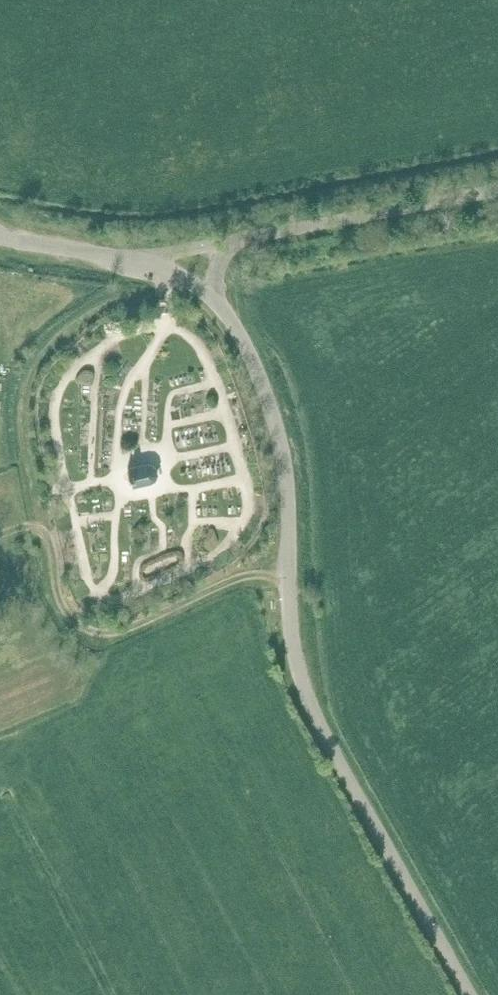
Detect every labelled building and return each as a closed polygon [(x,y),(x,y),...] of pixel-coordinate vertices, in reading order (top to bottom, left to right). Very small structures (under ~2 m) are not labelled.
[(286,204),(287,212),(295,210),(294,203),(286,204)] [(129,467),(128,467),(133,487),(134,487),(134,485),(151,481),(152,481),(153,481),(154,480),(155,479),(156,478),(157,477),(157,476),(157,475),(158,475),(158,474),(158,473),(158,472),(158,471),(157,470),(157,469),(157,468),(156,468),(156,467),(155,467),(155,466),(154,465),(153,465),(152,464),(151,464),(150,464),(149,464),(148,464),(147,464),(130,468),(129,467)]
